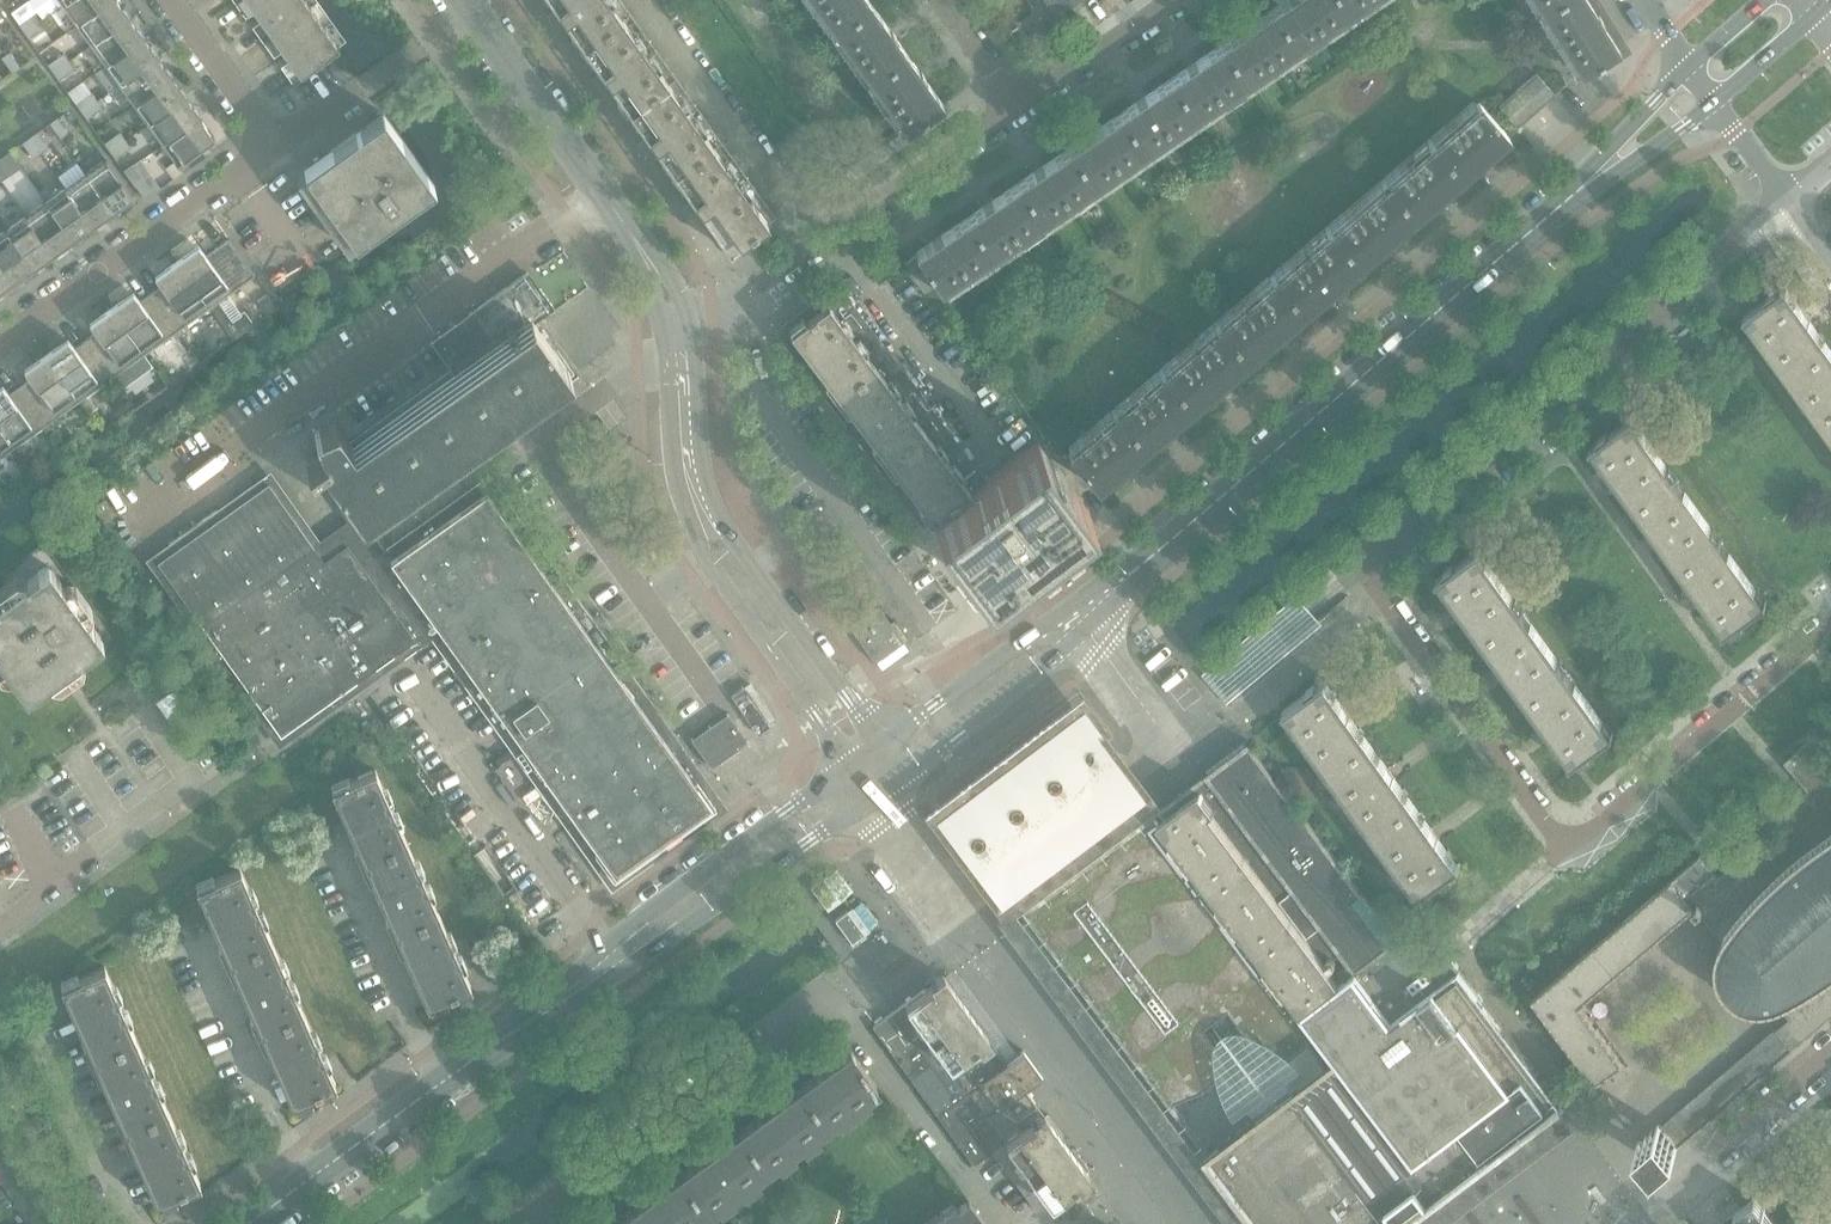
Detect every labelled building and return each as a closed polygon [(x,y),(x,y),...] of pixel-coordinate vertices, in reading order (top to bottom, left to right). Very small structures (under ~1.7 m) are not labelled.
[(109,0),(67,0),(62,4),(76,24),(109,0)] [(128,17),(116,0),(109,0),(76,24),(91,44),(128,17)] [(277,0),(235,0),(234,1),(242,12),(251,6),(257,15),(277,0)] [(309,7),(304,0),(277,0),(257,15),(263,23),(254,29),(262,41),(309,7)] [(556,8),(550,13),(556,22),(587,0),(550,0),(556,8)] [(620,0),(587,0),(556,22),(558,24),(564,20),(601,72),(595,76),(602,85),(654,48),(620,0)] [(868,0),(812,0),(834,30),(871,3),(868,0)] [(1055,14),(1078,0),(1046,0),(1055,14)] [(1348,12),(1340,0),(1285,0),(1272,9),(1298,47),(1348,12)] [(1366,0),(1340,0),(1348,12),(1366,0)] [(1579,73),(1591,65),(1591,66),(1605,57),(1609,59),(1624,50),(1607,23),(1603,24),(1594,10),(1597,7),(1593,0),(1533,0),(1579,73)] [(907,53),(889,28),(871,3),(834,30),(869,80),(907,53)] [(285,54),(324,27),(309,7),(262,41),(271,52),(279,46),(285,54)] [(1246,82),(1298,47),(1272,9),(1221,44),(1246,82)] [(24,32),(40,20),(34,13),(19,24),(24,32)] [(105,64),(142,37),(128,17),(91,44),(105,64)] [(30,39),(46,28),(40,20),(24,32),(30,39)] [(291,81),(338,48),(324,27),(285,54),(291,62),(283,69),(291,81)] [(119,84),(157,57),(142,37),(105,64),(119,84)] [(1195,116),(1246,82),(1221,44),(1170,78),(1195,116)] [(700,112),(654,48),(602,85),(603,88),(609,83),(647,136),(641,140),(648,150),(700,112)] [(21,67),(9,51),(1,57),(12,73),(21,67)] [(52,71),(68,60),(63,52),(47,64),(52,71)] [(943,104),(924,78),(907,53),(869,80),(905,131),(943,104)] [(134,104),(171,77),(157,57),(119,84),(134,104)] [(58,79),(74,68),(68,60),(52,71),(58,79)] [(1554,94),(1536,73),(1522,85),(1540,106),(1554,94)] [(148,124),(185,97),(171,77),(134,104),(148,124)] [(1144,151),(1195,116),(1170,78),(1119,113),(1144,151)] [(1540,106),(1522,85),(1511,94),(1529,116),(1540,106)] [(81,111),(97,99),(91,92),(75,103),(81,111)] [(1529,116),(1511,94),(1499,105),(1517,127),(1529,116)] [(162,144),(200,117),(185,97),(148,124),(162,144)] [(86,119),(102,107),(97,99),(81,111),(86,119)] [(1460,178),(1500,143),(1508,136),(1478,102),(1430,143),(1460,178)] [(434,183),(382,112),(303,169),(354,240),(434,183)] [(747,177),(700,112),(648,150),(649,151),(654,147),(692,200),(686,204),(694,215),(700,211),(747,177)] [(1094,186),(1144,151),(1119,113),(1068,148),(1094,186)] [(68,132),(57,116),(49,122),(60,138),(68,132)] [(199,148),(214,137),(200,117),(162,144),(182,171),(204,155),(199,148)] [(48,147),(37,131),(29,136),(40,152),(48,147)] [(109,150),(125,139),(119,131),(104,142),(109,150)] [(40,152),(29,136),(21,142),(33,158),(40,152)] [(115,158),(131,147),(125,139),(109,150),(115,158)] [(1413,218),(1446,190),(1460,178),(1430,143),(1383,183),(1413,218)] [(1042,221),(1094,186),(1068,148),(1016,183),(1042,221)] [(133,195),(106,158),(86,172),(113,210),(133,195)] [(0,163),(0,179),(1,181),(9,175),(0,163)] [(142,177),(133,165),(132,163),(123,170),(133,183),(142,177)] [(113,210),(86,172),(66,187),(93,224),(113,210)] [(775,217),(747,177),(700,211),(728,251),(730,249),(767,223),(767,222),(774,217),(775,217)] [(991,255),(1042,221),(1016,183),(966,217),(991,255)] [(1359,265),(1413,218),(1383,183),(1328,230),(1359,265)] [(93,224),(66,187),(46,201),(73,238),(93,224)] [(73,238),(46,201),(26,215),(52,253),(73,238)] [(52,253),(26,215),(6,230),(32,267),(52,253)] [(940,290),(991,255),(966,217),(914,252),(915,254),(904,262),(924,291),(935,283),(940,290)] [(6,230),(0,234),(0,264),(12,282),(32,267),(6,230)] [(1304,312),(1359,265),(1328,230),(1273,277),(1298,306),(1304,312)] [(255,274),(228,237),(227,238),(205,254),(198,244),(176,260),(210,307),(255,274)] [(210,307),(176,260),(154,275),(161,285),(150,293),(180,334),(184,331),(181,327),(210,307)] [(0,264),(0,290),(12,282),(0,264)] [(524,274),(468,314),(496,352),(535,324),(551,313),(524,274)] [(1248,360),(1280,332),(1304,312),(1298,306),(1273,277),(1217,325),(1248,360)] [(1829,348),(1786,287),(1788,285),(1787,283),(1778,290),(1776,288),(1767,295),(1768,297),(1744,314),(1745,317),(1748,315),(1791,375),(1829,348)] [(985,479),(913,383),(842,290),(824,303),(822,299),(781,330),(796,349),(800,347),(808,357),(820,373),(817,375),(853,422),(856,420),(868,436),(872,442),(869,445),(899,485),(903,482),(915,498),(913,502),(926,519),(930,518),(931,520),(985,479)] [(180,334),(150,293),(140,301),(132,291),(111,307),(144,353),(172,333),(175,338),(180,334)] [(274,307),(266,297),(260,302),(268,312),(274,307)] [(144,353),(111,307),(89,322),(96,332),(85,340),(112,377),(144,353)] [(496,352),(468,314),(453,325),(480,363),(496,352)] [(358,515),(514,404),(560,372),(560,371),(565,367),(535,324),(496,352),(480,363),(465,374),(424,403),(416,393),(363,430),(371,441),(356,451),(327,472),(358,515)] [(480,363),(453,325),(438,336),(441,340),(440,341),(465,374),(480,363)] [(1192,407),(1248,360),(1217,325),(1162,372),(1192,407)] [(112,377),(85,340),(74,348),(67,338),(45,353),(79,400),(112,377)] [(1829,348),(1791,375),(1830,431),(1830,350),(1829,348)] [(79,400),(45,353),(24,369),(31,379),(20,387),(50,428),(54,425),(51,420),(79,400)] [(1145,447),(1192,407),(1162,372),(1116,412),(1145,447)] [(20,387),(9,394),(2,385),(0,386),(0,428),(14,447),(42,427),(45,431),(50,428),(20,387)] [(96,407),(88,397),(80,402),(88,413),(96,407)] [(1098,488),(1145,447),(1116,412),(1070,451),(1068,453),(1098,488)] [(1676,480),(1643,433),(1632,419),(1634,418),(1633,416),(1608,433),(1607,431),(1597,438),(1599,440),(1590,446),(1591,448),(1594,446),(1638,508),(1676,480)] [(356,451),(335,422),(314,432),(323,452),(306,464),(310,470),(313,467),(320,477),(327,472),(356,451)] [(0,428),(0,457),(14,447),(0,428)] [(78,449),(71,440),(63,447),(69,455),(78,449)] [(983,587),(1088,508),(1037,441),(932,520),(983,587)] [(1720,541),(1676,480),(1638,508),(1682,569),(1720,541)] [(285,564),(312,545),(268,483),(221,516),(216,509),(168,544),(173,551),(157,562),(202,623),(285,564)] [(496,505),(486,491),(475,499),(452,515),(478,551),(512,528),(496,505)] [(464,602),(531,555),(512,528),(478,551),(452,515),(390,559),(430,615),(459,594),(464,602)] [(392,608),(335,529),(312,545),(285,564),(341,644),(392,608)] [(1763,601),(1720,541),(1682,569),(1725,628),(1723,630),(1724,632),(1733,626),(1735,628),(1744,621),(1743,619),(1767,601),(1766,599),(1763,601)] [(1522,611),(1478,551),(1481,549),(1479,547),(1455,564),(1453,562),(1444,569),(1445,571),(1436,578),(1438,580),(1440,578),(1484,639),(1522,611)] [(469,669),(565,601),(531,555),(464,602),(459,594),(430,615),(469,669)] [(285,564),(202,623),(201,624),(213,640),(206,645),(252,706),(258,702),(317,660),(340,691),(358,679),(363,676),(341,644),(285,564)] [(51,567),(44,566),(0,598),(0,658),(23,690),(30,692),(99,642),(100,635),(51,567)] [(1205,675),(1227,700),(1321,619),(1312,607),(1302,594),(1205,675)] [(621,681),(565,601),(469,669),(526,749),(621,681)] [(902,640),(877,604),(849,625),(874,660),(902,640)] [(407,644),(414,639),(392,608),(341,644),(363,676),(408,644),(407,644)] [(1567,672),(1522,611),(1484,639),(1529,700),(1567,672)] [(280,734),(340,691),(317,660),(258,702),(280,734)] [(1610,732),(1581,692),(1567,672),(1529,700),(1572,760),(1569,762),(1571,764),(1580,757),(1581,759),(1591,752),(1589,750),(1614,732),(1612,730),(1610,732)] [(1173,693),(1117,736),(1079,686),(1062,699),(917,808),(954,857),(926,878),(1187,1223),(1446,1223),(1429,1201),(1327,1066),(1334,1062),(1150,817),(1166,805),(1184,792),(1196,782),(1196,780),(1196,779),(1196,777),(1197,775),(1198,774),(1199,772),(1203,769),(1197,760),(1206,753),(1223,702),(1227,700),(1215,686),(1205,675),(1203,676),(1200,679),(1196,682),(1173,693)] [(1369,743),(1325,682),(1328,680),(1326,678),(1317,684),(1315,682),(1306,689),(1307,691),(1283,709),(1285,711),(1287,710),(1331,771),(1369,743)] [(548,780),(644,712),(621,681),(526,749),(548,780)] [(731,695),(757,734),(769,725),(766,721),(772,717),(749,683),(731,695)] [(710,805),(644,712),(548,780),(591,842),(625,817),(648,849),(710,805)] [(747,741),(727,713),(691,738),(711,766),(747,741)] [(1830,1014),(1830,753),(1815,734),(1784,761),(1813,794),(1718,875),(1701,854),(1532,998),(1594,1083),(1622,1063),(1579,1004),(1694,906),(1722,939),(1719,947),(1716,956),(1716,966),(1718,975),(1721,983),(1727,991),(1732,996),(1740,1002),(1749,1005),(1758,1007),(1767,1006),(1776,1004),(1778,1003),(1790,1017),(1775,1030),(1660,1123),(1678,1144),(1830,1014)] [(1166,805),(1150,817),(1334,1062),(1327,1066),(1429,1201),(1560,1102),(1459,967),(1450,956),(1441,943),(1440,943),(1440,942),(1436,942),(1399,936),(1396,938),(1306,818),(1303,813),(1249,742),(1248,743),(1211,771),(1196,782),(1184,792),(1166,805)] [(1413,804),(1387,768),(1369,743),(1331,771),(1375,832),(1413,804)] [(1005,765),(1003,764),(995,758),(994,759),(992,757),(992,756),(984,762),(991,771),(992,772),(996,774),(997,775),(1006,767),(1004,766),(1005,765)] [(435,913),(405,844),(406,843),(374,769),(331,788),(350,831),(355,844),(352,845),(367,879),(370,878),(387,915),(384,917),(399,950),(402,949),(407,962),(408,962),(427,1005),(470,986),(437,912),(435,913)] [(1456,863),(1438,838),(1413,804),(1375,832),(1418,891),(1416,893),(1418,895),(1442,877),(1444,879),(1453,872),(1451,870),(1461,864),(1459,861),(1456,863)] [(648,849),(625,817),(591,842),(614,873),(648,849)] [(300,1012),(269,942),(271,941),(239,868),(196,887),(215,929),(214,930),(220,942),(217,943),(232,977),(235,976),(251,1014),(249,1015),(264,1049),(267,1048),(272,1061),(273,1061),(291,1103),(334,1084),(302,1011),(300,1012)] [(822,877),(810,886),(827,909),(839,900),(822,877)] [(847,910),(834,919),(851,943),(864,934),(847,910)] [(165,1110),(134,1040),(136,1039),(103,966),(60,985),(79,1028),(85,1041),(82,1042),(97,1076),(100,1075),(116,1112),(113,1114),(128,1148),(131,1147),(137,1160),(137,1159),(156,1202),(199,1183),(167,1110),(165,1110)] [(1006,1063),(985,1033),(987,1030),(973,1010),(969,1012),(953,991),(956,987),(948,976),(944,977),(942,975),(939,977),(936,975),(923,984),(925,988),(872,1026),(936,1114),(1006,1063)] [(876,1087),(849,1050),(799,1087),(825,1123),(876,1087)] [(991,1149),(1042,1112),(1006,1063),(936,1114),(973,1164),(992,1150),(991,1149)] [(766,1167),(825,1123),(799,1087),(739,1130),(766,1167)] [(1088,1168),(1073,1148),(1070,1150),(1060,1137),(1063,1134),(1048,1114),(1044,1115),(1042,1112),(991,1149),(992,1150),(1036,1211),(1069,1187),(1072,1189),(1085,1180),(1084,1176),(1087,1174),(1085,1171),(1088,1168)] [(706,1211),(766,1167),(739,1130),(679,1174),(706,1211)] [(706,1211),(679,1174),(619,1218),(624,1223),(687,1223),(706,1211)] [(1755,1198),(1726,1219),(1727,1220),(1730,1223),(1773,1223),(1755,1198)] [(967,1199),(933,1223),(985,1223),(967,1199)]
